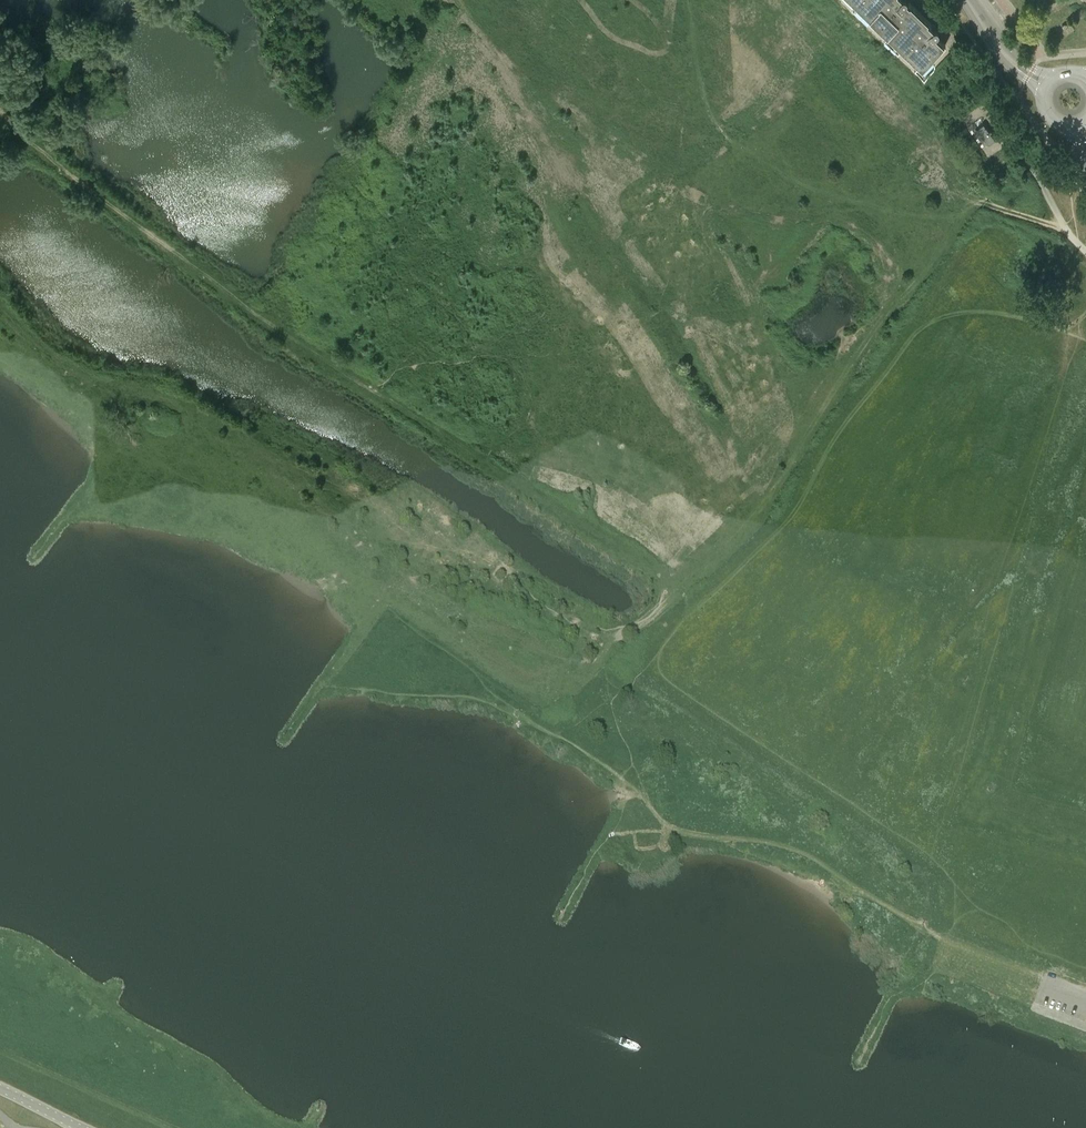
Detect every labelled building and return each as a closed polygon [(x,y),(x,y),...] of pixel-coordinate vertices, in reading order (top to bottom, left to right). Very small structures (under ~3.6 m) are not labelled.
[(860,13),(873,0),(847,0),(860,13)] [(860,13),(890,42),(919,13),(907,2),(906,3),(906,0),(873,0),(860,13)] [(919,13),(890,42),(924,75),(933,65),(934,61),(933,58),(945,45),(943,42),(942,43),(935,36),(937,33),(937,29),(933,29),(929,25),(930,24),(919,13)] [(997,138),(986,123),(976,130),(987,145),(997,138)]
